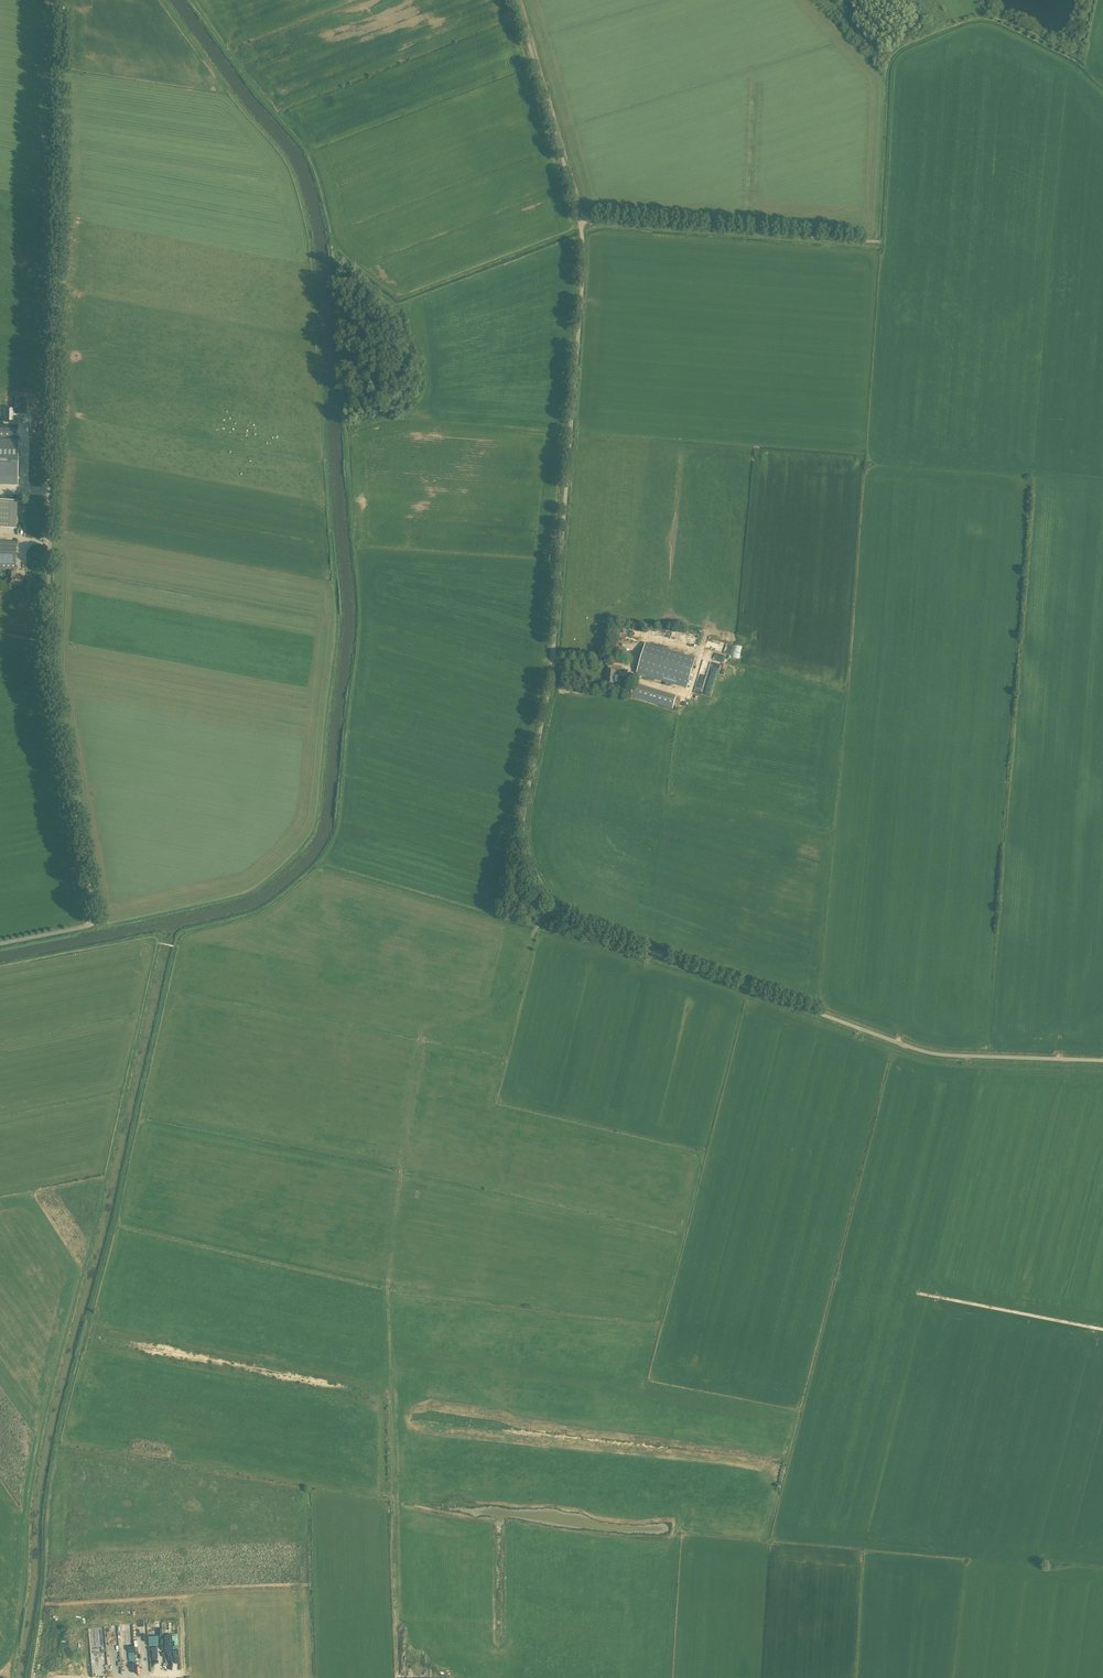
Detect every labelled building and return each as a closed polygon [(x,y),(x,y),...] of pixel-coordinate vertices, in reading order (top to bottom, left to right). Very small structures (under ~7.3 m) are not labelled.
[(10,409),(10,423),(18,424),(18,415),(31,416),(31,400),(21,399),(21,409),(10,409)] [(0,427),(0,437),(16,437),(16,428),(0,427)] [(17,486),(18,443),(0,442),(0,485),(17,486)] [(17,500),(0,500),(0,527),(17,528),(17,500)] [(16,542),(0,541),(0,569),(8,569),(8,568),(16,568),(16,542)] [(8,569),(7,580),(11,580),(11,586),(22,586),(22,577),(19,577),(16,577),(16,574),(16,568),(8,568),(8,569)] [(712,649),(732,654),(734,645),(714,640),(712,649)] [(687,687),(696,658),(645,643),(637,672),(665,680),(663,685),(672,687),(673,683),(687,687)] [(607,682),(614,683),(615,674),(620,674),(621,669),(613,669),(612,670),(611,670),(612,666),(607,666),(606,675),(607,675),(607,682)] [(676,696),(634,683),(630,696),(673,708),(676,696)]
